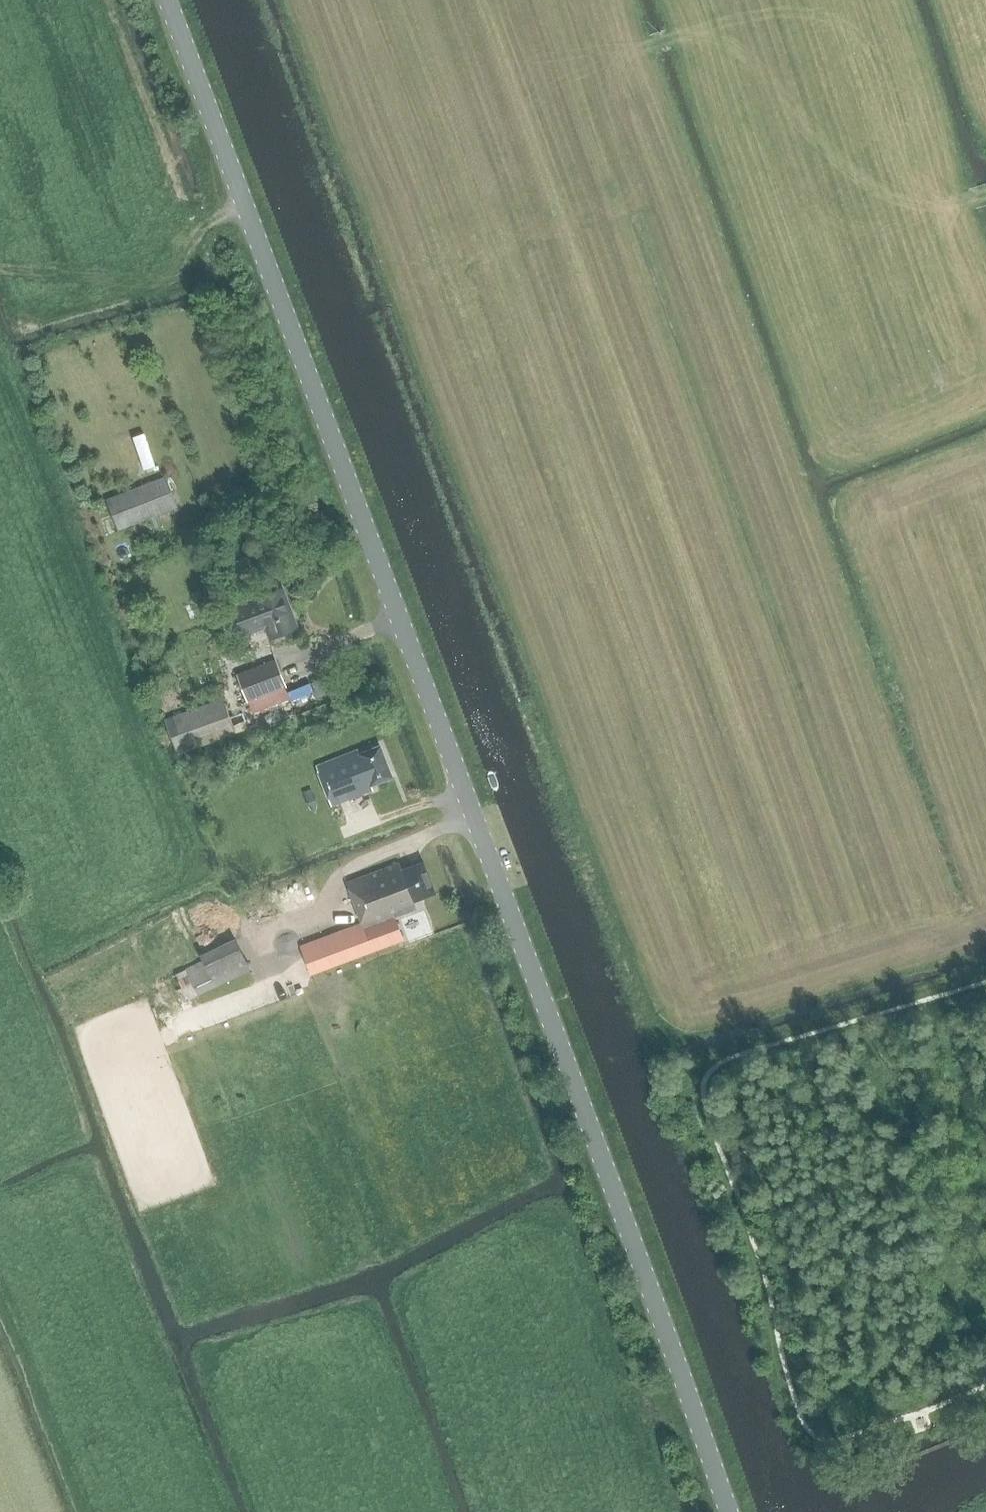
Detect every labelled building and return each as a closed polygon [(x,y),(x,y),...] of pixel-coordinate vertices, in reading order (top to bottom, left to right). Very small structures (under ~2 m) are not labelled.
[(165,476),(105,500),(117,530),(176,506),(165,476)] [(255,600),(232,608),(242,634),(265,626),(270,638),(296,628),(281,589),(255,599),(255,600)] [(284,686),(274,660),(237,675),(247,701),(284,686)] [(176,754),(235,733),(222,699),(164,719),(176,754)] [(380,746),(359,754),(357,750),(315,765),(330,805),(373,790),(371,785),(392,777),(380,746)] [(361,922),(300,945),(311,974),(402,939),(393,916),(415,908),(413,901),(435,893),(423,862),(401,870),(399,863),(346,883),(361,922)] [(199,955),(202,961),(186,968),(199,995),(250,970),(235,938),(199,955)] [(197,994),(184,969),(175,973),(187,999),(197,994)]
